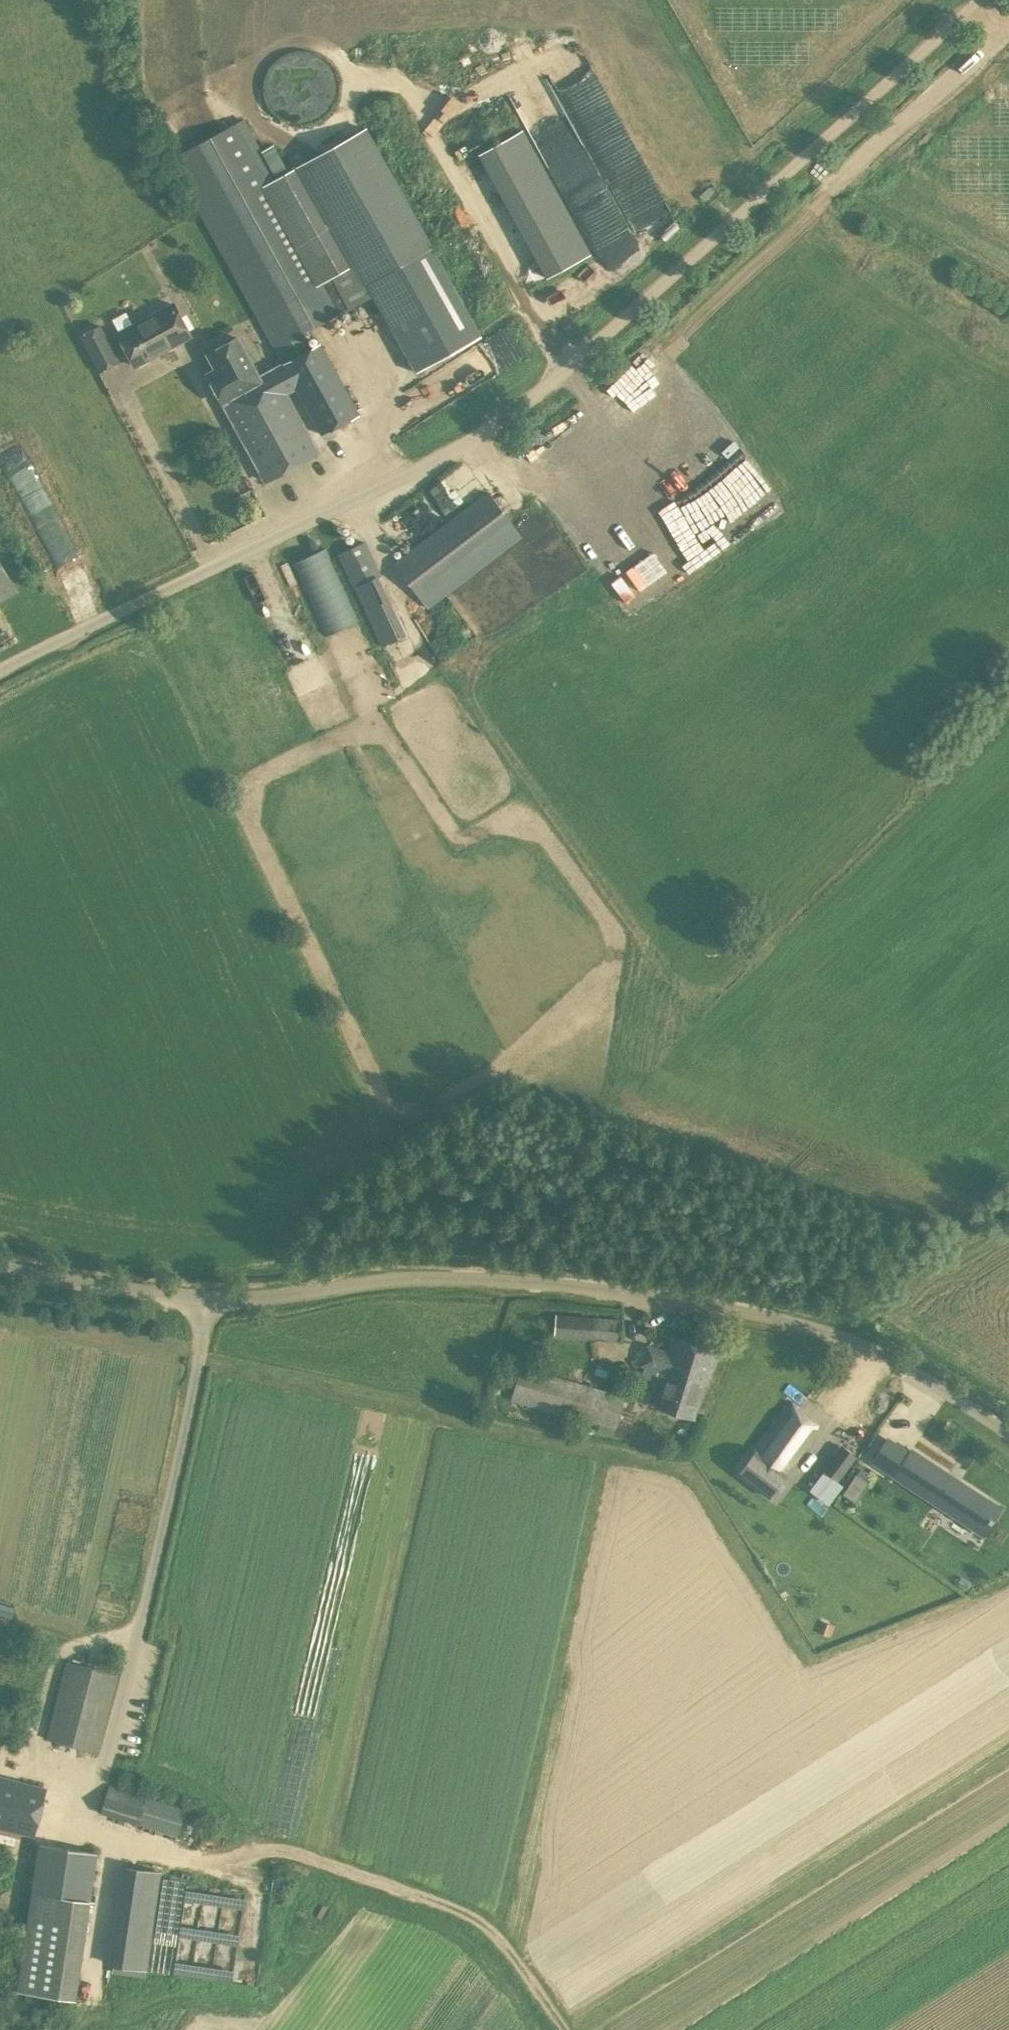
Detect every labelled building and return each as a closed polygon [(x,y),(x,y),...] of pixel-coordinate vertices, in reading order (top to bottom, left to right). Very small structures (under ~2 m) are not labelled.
[(302,91),(302,108),(338,107),(335,52),(290,54),(292,92),(302,91)] [(172,158),(283,365),(296,388),(322,436),(358,416),(350,401),(365,394),(342,350),(326,358),(319,345),(301,354),(295,341),(351,310),(333,278),(348,269),(359,288),(365,285),(415,373),(481,336),(431,248),(365,128),(278,177),(246,119),(172,158)] [(597,249),(528,125),(486,148),(555,272),(597,249)] [(189,336),(172,305),(117,335),(134,366),(189,336)] [(79,336),(99,373),(120,362),(100,324),(79,336)] [(296,388),(283,365),(258,378),(236,338),(206,355),(214,369),(205,374),(261,475),(313,446),(285,394),(296,388)] [(422,602),(516,531),(486,491),(392,564),(422,602)] [(32,502),(44,529),(57,524),(45,496),(32,502)] [(338,554),(380,647),(405,636),(363,542),(338,554)] [(292,564),(327,636),(357,622),(323,550),(292,564)] [(17,592),(0,563),(0,602),(17,592)] [(553,1337),(619,1343),(621,1319),(555,1314),(553,1337)] [(655,1406),(693,1418),(704,1384),(709,1385),(719,1350),(673,1335),(668,1351),(646,1345),(640,1366),(665,1374),(655,1406)] [(510,1400),(615,1430),(625,1395),(594,1386),(596,1378),(574,1372),(571,1379),(521,1365),(510,1400)] [(737,1473),(768,1496),(782,1478),(783,1479),(821,1429),(787,1401),(750,1454),(751,1455),(737,1473)] [(992,1520),(979,1512),(987,1500),(959,1482),(957,1485),(946,1477),(948,1474),(911,1450),(909,1454),(887,1439),(873,1461),(983,1533),(992,1520)] [(856,1456),(841,1445),(823,1470),(838,1481),(856,1456)] [(868,1473),(860,1468),(856,1473),(864,1479),(868,1473)] [(98,1752),(118,1674),(66,1661),(46,1738),(98,1752)] [(33,1837),(46,1787),(0,1776),(0,1829),(33,1837)] [(177,1836),(185,1809),(145,1796),(108,1784),(100,1813),(177,1836)] [(38,1844),(31,1891),(28,1915),(87,1923),(97,1852),(38,1844)] [(147,1970),(161,1872),(125,1867),(111,1964),(147,1970)] [(274,1875),(271,1891),(282,1893),(284,1877),(274,1875)] [(242,1927),(247,1896),(192,1888),(184,1935),(204,1938),(202,1952),(237,1958),(242,1927)]
